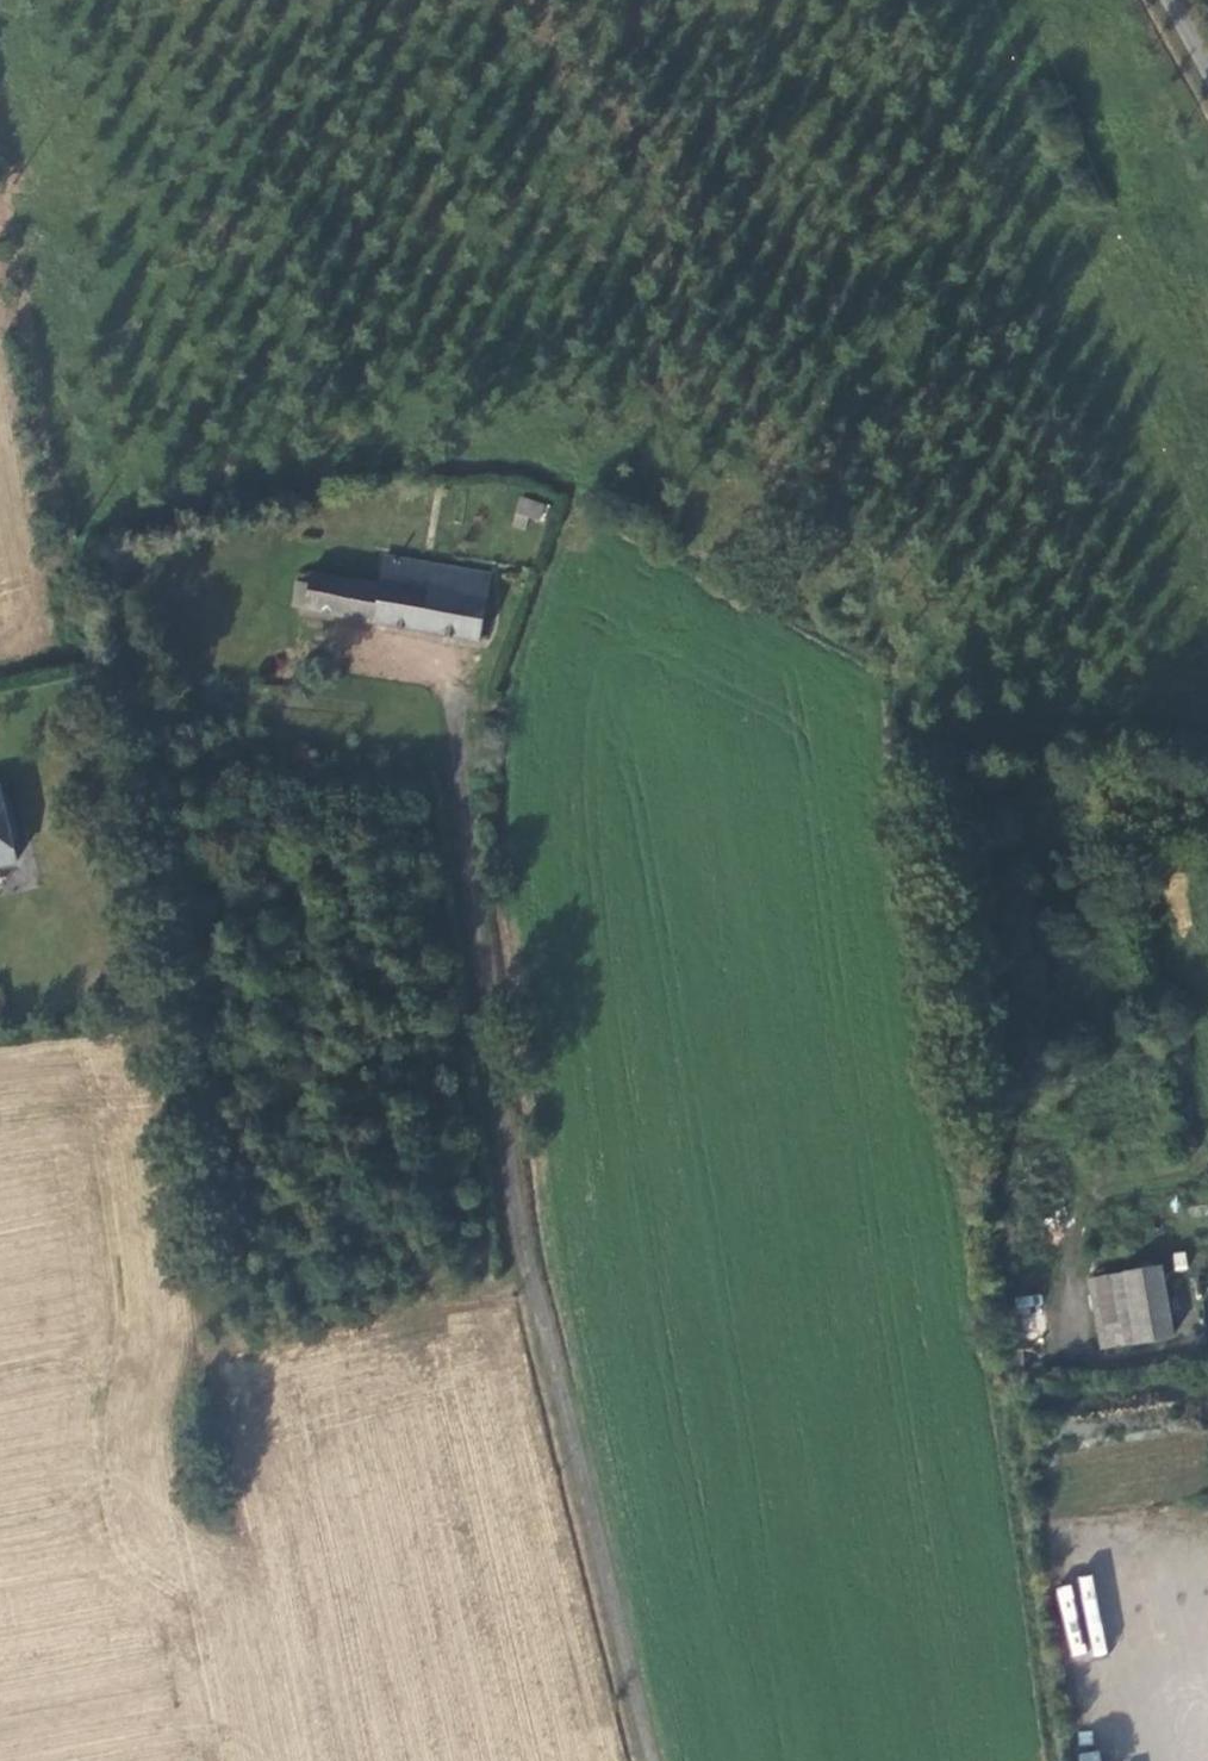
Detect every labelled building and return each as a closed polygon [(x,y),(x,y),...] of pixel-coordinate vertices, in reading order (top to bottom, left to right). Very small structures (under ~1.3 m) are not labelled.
[(513,520),(543,526),(548,503),(517,497),(513,520)] [(306,582),(304,592),(294,591),(290,621),(477,650),(487,585),(381,568),(377,594),(306,582)] [(7,886),(5,870),(8,870),(0,813),(0,887),(7,886)] [(1136,1287),(1095,1292),(1101,1340),(1139,1333),(1144,1357),(1181,1349),(1166,1280),(1136,1287)]
